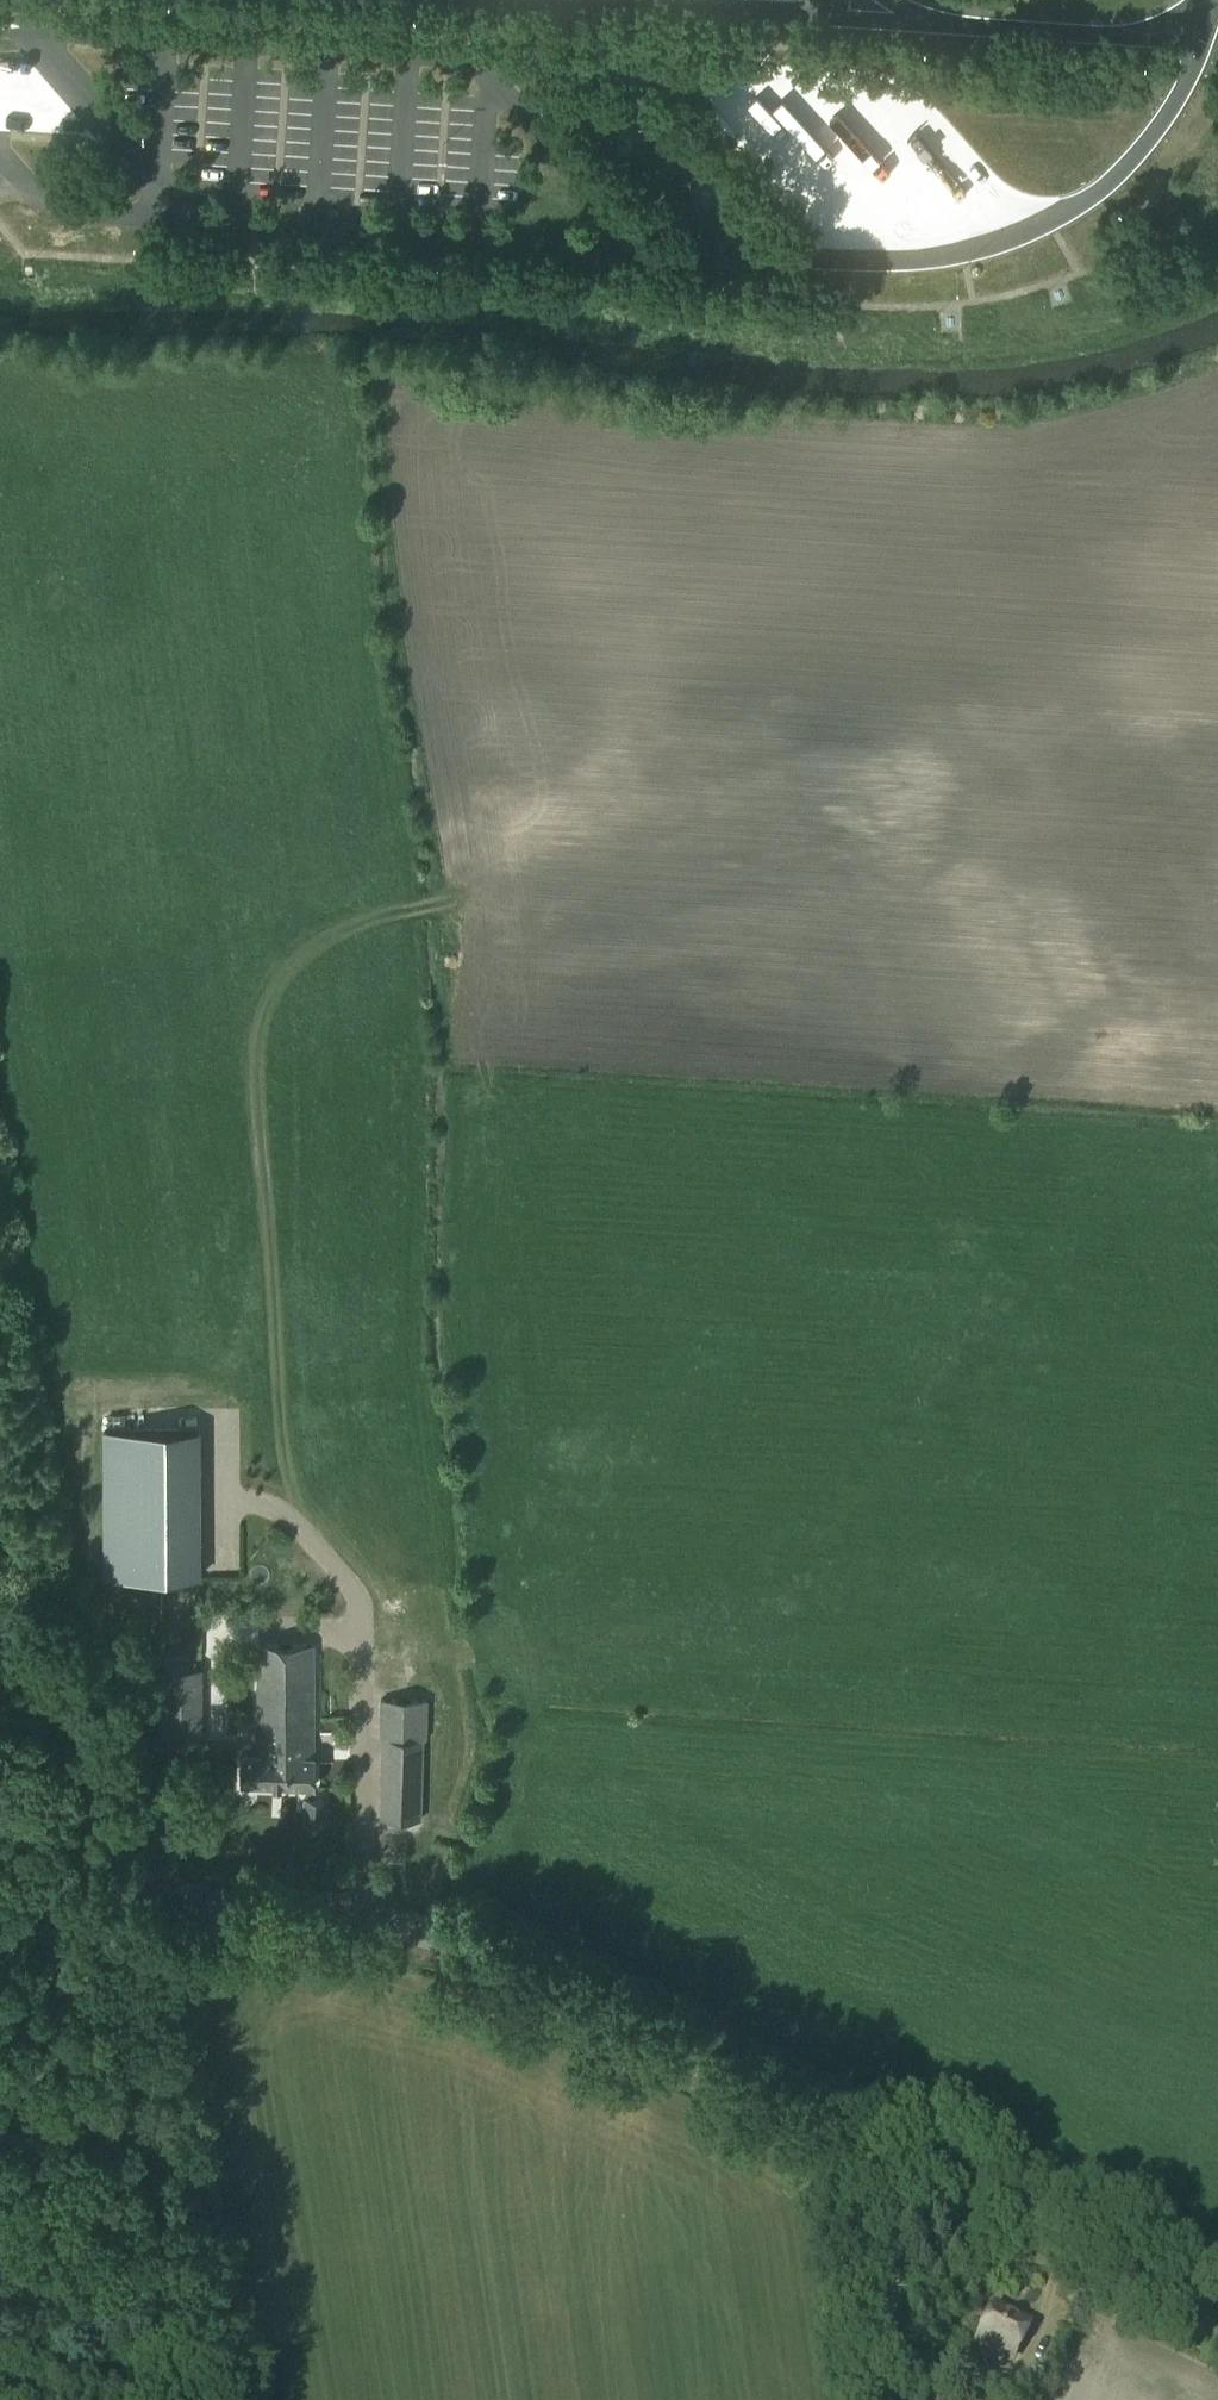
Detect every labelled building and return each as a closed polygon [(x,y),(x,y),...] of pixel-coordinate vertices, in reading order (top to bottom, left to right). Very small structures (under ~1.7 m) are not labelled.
[(199,1429),(102,1430),(103,1577),(200,1577),(199,1429)] [(314,1786),(314,1646),(258,1645),(258,1754),(242,1753),(242,1783),(314,1786)] [(200,1744),(200,1667),(161,1667),(161,1744),(200,1744)] [(426,1739),(427,1701),(381,1699),(380,1738),(384,1738),(382,1819),(420,1820),(422,1738),(426,1739)] [(327,1798),(305,1797),(304,1824),(306,1824),(306,1832),(318,1832),(318,1824),(326,1824),(327,1798)] [(1011,2357),(1027,2326),(994,2308),(977,2339),(987,2345),(982,2354),(997,2361),(1001,2352),(1011,2357)]
